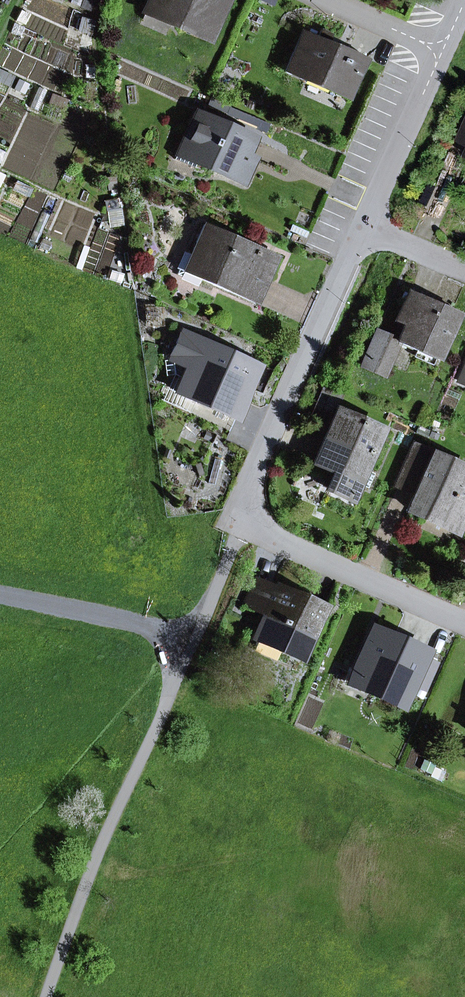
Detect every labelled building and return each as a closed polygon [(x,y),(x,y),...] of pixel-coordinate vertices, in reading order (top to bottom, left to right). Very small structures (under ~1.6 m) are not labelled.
[(209,40),(227,0),(148,0),(144,10),(209,40)] [(284,72),(348,100),(366,58),(328,41),(318,37),(303,30),(284,72)] [(217,109),(221,102),(210,98),(207,105),(217,109)] [(269,124),(221,102),(217,109),(256,127),(255,129),(265,134),(269,124)] [(256,159),(248,156),(255,138),(195,112),(174,159),(194,167),(196,163),(245,184),(256,159)] [(200,279),(256,303),(275,260),(235,242),(237,238),(205,224),(191,255),(186,253),(177,274),(198,284),(200,279)] [(437,359),(458,314),(409,292),(403,306),(412,310),(406,324),(398,342),(437,359)] [(403,306),(397,320),(406,324),(412,310),(403,306)] [(396,349),(398,342),(377,333),(374,339),(396,349)] [(199,401),(236,417),(258,368),(181,334),(170,357),(172,358),(175,374),(183,378),(177,391),(179,392),(199,401)] [(374,339),(362,365),(384,374),(396,349),(374,339)] [(169,388),(177,391),(183,378),(175,374),(169,388)] [(199,401),(179,392),(172,407),(193,416),(199,401)] [(351,505),(387,428),(335,404),(307,464),(327,473),(320,490),(351,505)] [(412,444),(393,487),(411,495),(403,512),(459,537),(464,524),(464,468),(412,444)] [(255,639),(303,661),(326,608),(258,578),(246,604),(267,613),(255,639)] [(411,685),(425,691),(437,663),(423,657),(425,653),(373,630),(354,671),(352,677),(377,688),(374,693),(402,705),(411,685)] [(374,693),(377,688),(352,677),(354,671),(350,669),(344,683),(373,696),(374,693)]
